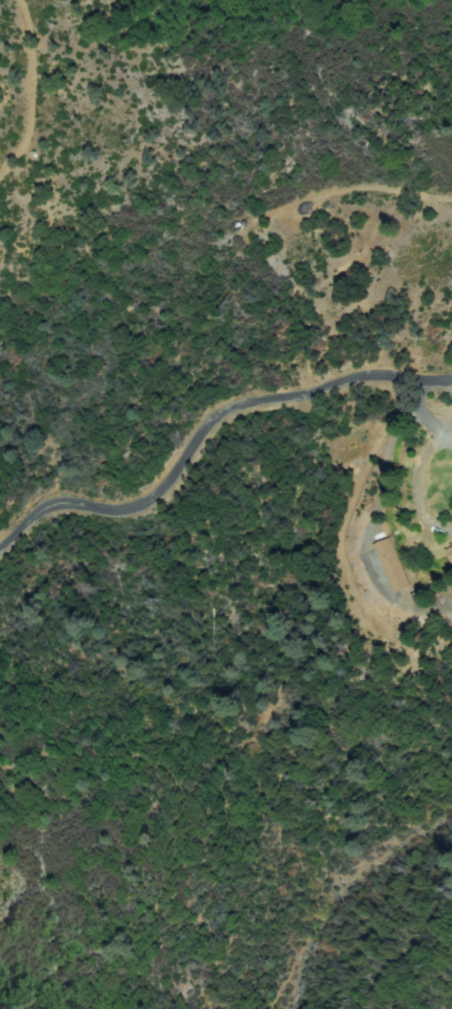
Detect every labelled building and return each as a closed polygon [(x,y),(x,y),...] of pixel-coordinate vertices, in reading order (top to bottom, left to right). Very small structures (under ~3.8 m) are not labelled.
[(376,546),(388,541),(410,586),(398,592),(376,546)]
